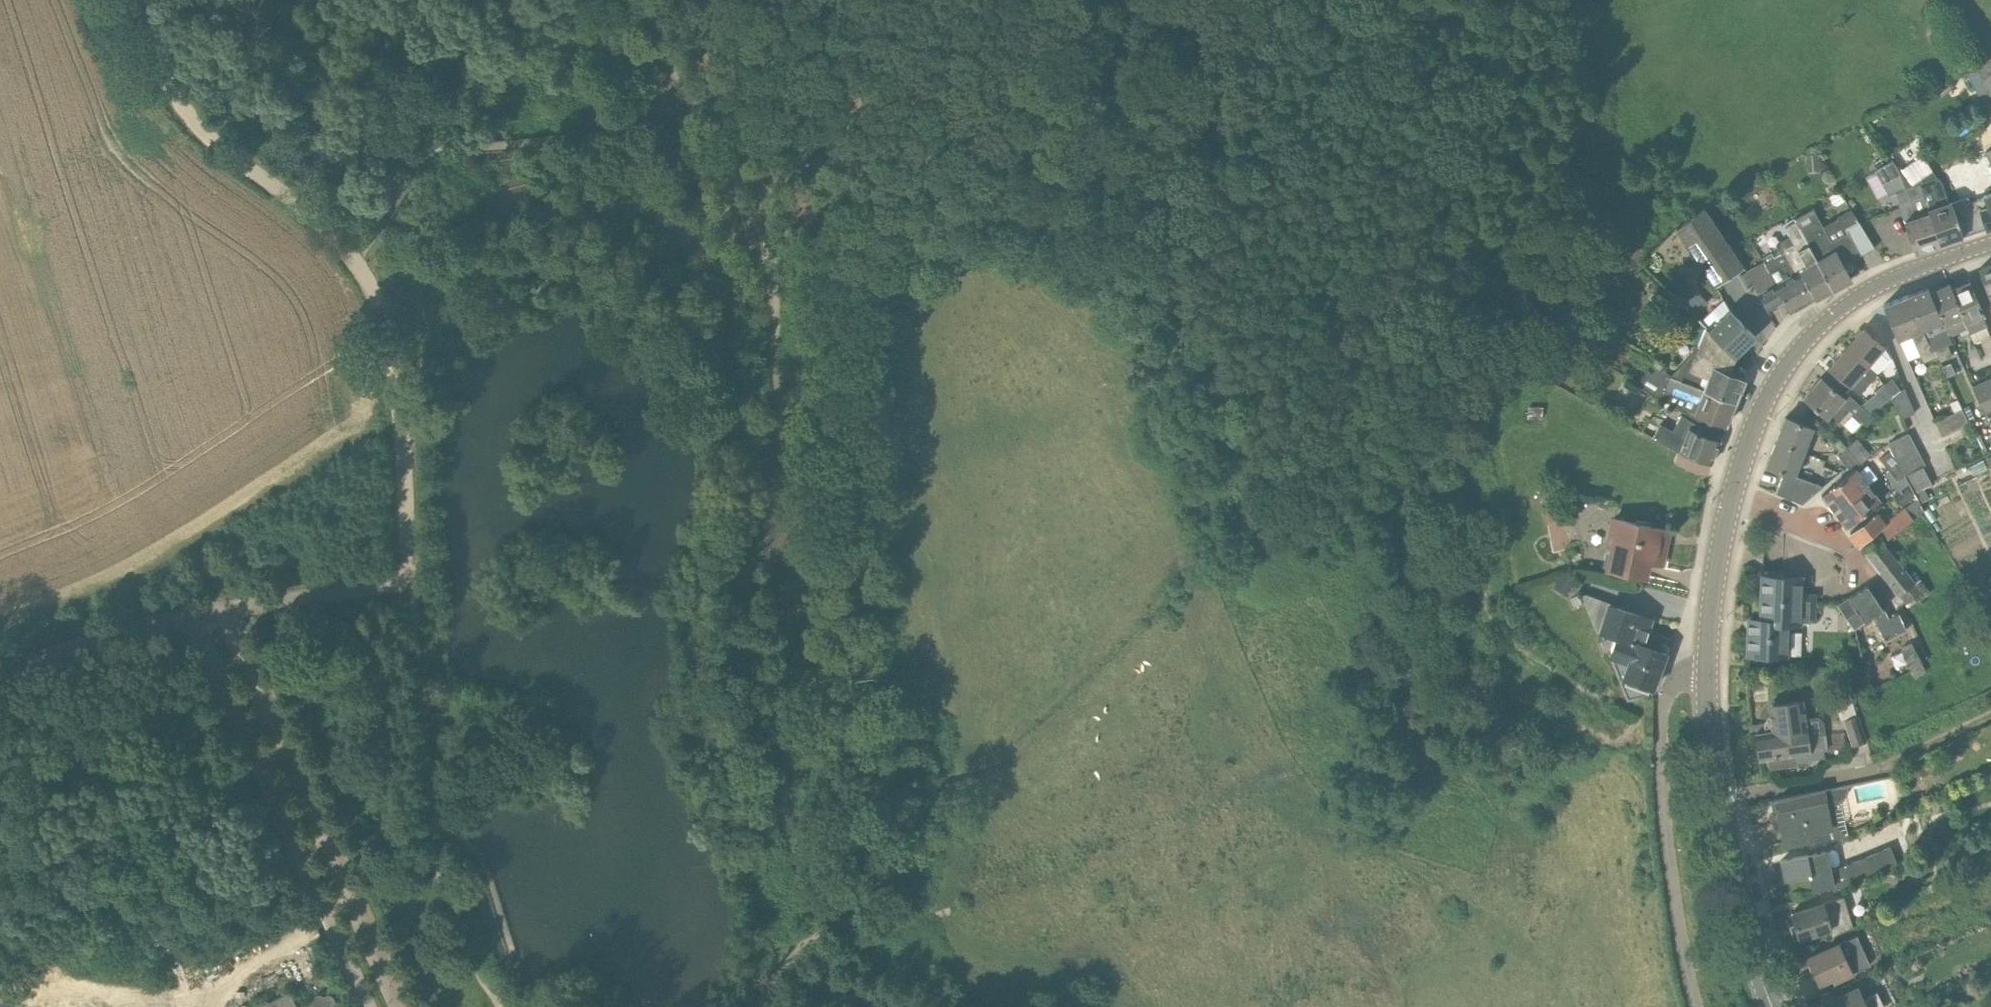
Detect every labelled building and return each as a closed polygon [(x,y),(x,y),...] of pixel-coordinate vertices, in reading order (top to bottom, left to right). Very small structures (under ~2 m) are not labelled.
[(1990,100),(1990,60),(1975,68),(1990,100)] [(1819,154),(1806,155),(1807,174),(1820,174),(1819,154)] [(1920,155),(1899,170),(1906,189),(1920,184),(1941,244),(1983,230),(1972,202),(1969,197),(1961,200),(1961,199),(1948,203),(1941,182),(1920,155)] [(1916,252),(1941,244),(1920,184),(1906,189),(1899,170),(1892,160),(1875,170),(1890,197),(1899,192),(1905,204),(1900,205),(1916,252)] [(1961,200),(1969,197),(1972,202),(1977,199),(1971,183),(1964,173),(1950,181),(1961,199),(1961,200)] [(1983,230),(1990,228),(1990,192),(1983,195),(1983,197),(1977,199),(1972,202),(1983,230)] [(1728,213),(1721,201),(1709,209),(1717,221),(1728,213)] [(1675,228),(1716,288),(1745,268),(1704,208),(1675,228)] [(1796,222),(1833,290),(1851,280),(1840,260),(1859,250),(1861,254),(1873,248),(1852,209),(1823,225),(1813,208),(1794,218),(1796,222)] [(1784,252),(1812,301),(1833,290),(1796,222),(1785,228),(1790,236),(1775,244),(1781,254),(1784,252)] [(1791,313),(1812,301),(1784,252),(1781,254),(1774,258),(1771,254),(1763,259),(1764,261),(1746,271),(1767,310),(1784,301),(1791,313)] [(1979,269),(1988,293),(1990,301),(1990,265),(1979,269)] [(1971,334),(1970,334),(1973,342),(1990,335),(1986,327),(1987,326),(1982,314),(1984,314),(1970,281),(1952,288),(1951,289),(1968,328),(1971,334)] [(1950,336),(1968,328),(1951,289),(1952,288),(1949,283),(1930,291),(1950,336)] [(1950,336),(1930,291),(1929,288),(1908,295),(1931,351),(1937,349),(1939,356),(1938,356),(1940,361),(1952,356),(1947,344),(1953,342),(1950,336)] [(1924,362),(1938,356),(1939,356),(1937,349),(1931,351),(1908,295),(1884,305),(1898,340),(1911,334),(1924,362)] [(1706,328),(1734,357),(1755,336),(1730,310),(1721,318),(1713,309),(1701,321),(1706,327),(1706,328)] [(1690,354),(1671,375),(1735,403),(1744,380),(1727,373),(1734,357),(1706,328),(1698,346),(1695,345),(1690,354)] [(1863,329),(1845,349),(1867,367),(1868,367),(1885,347),(1863,329)] [(1829,368),(1859,394),(1877,374),(1868,367),(1867,367),(1845,349),(1829,368)] [(1945,367),(1949,377),(1957,373),(1953,363),(1945,367)] [(1647,370),(1638,384),(1705,426),(1722,436),(1735,403),(1671,375),(1656,365),(1653,373),(1647,370)] [(1875,418),(1861,405),(1846,392),(1842,396),(1821,377),(1803,398),(1836,426),(1849,410),(1867,426),(1875,418)] [(1891,398),(1901,390),(1892,378),(1884,385),(1891,398)] [(1973,387),(1990,429),(1990,379),(1973,387)] [(1884,404),(1891,398),(1884,385),(1875,392),(1884,404)] [(1904,388),(1901,390),(1891,398),(1900,419),(1914,413),(1904,388)] [(1941,436),(1968,423),(1962,409),(1935,422),(1941,436)] [(1776,441),(1804,453),(1813,428),(1786,417),(1776,441)] [(1640,430),(1678,451),(1711,464),(1720,440),(1688,428),(1683,441),(1681,436),(1647,418),(1640,430)] [(1833,434),(1825,426),(1819,433),(1827,441),(1833,434)] [(1904,475),(1922,467),(1925,465),(1908,434),(1887,444),(1890,451),(1898,463),(1904,475)] [(1857,461),(1860,464),(1871,455),(1857,439),(1846,448),(1857,461)] [(1794,477),(1804,453),(1776,441),(1766,466),(1784,472),(1776,493),(1803,504),(1821,487),(1794,477)] [(1849,468),(1857,461),(1846,448),(1838,455),(1849,468)] [(1888,470),(1898,463),(1890,451),(1879,458),(1888,470)] [(1905,475),(1904,475),(1898,463),(1888,470),(1897,481),(1905,475)] [(1822,495),(1834,511),(1869,485),(1857,469),(1822,495)] [(1555,491),(1544,484),(1536,497),(1547,504),(1555,491)] [(1903,508),(1916,498),(1913,493),(1909,484),(1898,492),(1893,496),(1903,508)] [(1869,485),(1834,511),(1846,527),(1882,501),(1869,485)] [(1916,498),(1919,503),(1929,498),(1923,489),(1913,493),(1916,498)] [(1903,508),(1886,522),(1878,512),(1850,533),(1860,545),(1881,529),(1888,537),(1921,512),(1924,511),(1919,503),(1916,498),(1903,508)] [(1604,568),(1623,572),(1642,576),(1646,561),(1661,564),(1665,547),(1666,548),(1670,531),(1610,518),(1606,536),(1611,538),(1604,568)] [(1863,550),(1880,572),(1900,595),(1906,589),(1920,606),(1924,603),(1921,600),(1930,593),(1920,578),(1915,581),(1897,558),(1896,558),(1879,537),(1863,550)] [(1553,588),(1568,597),(1579,579),(1564,570),(1553,588)] [(1799,622),(1815,622),(1816,594),(1802,594),(1802,578),(1762,577),(1761,621),(1755,620),(1749,620),(1748,633),(1748,654),(1790,656),(1801,656),(1801,631),(1791,631),(1791,625),(1799,625),(1799,622)] [(1884,640),(1906,629),(1899,613),(1890,618),(1884,609),(1883,609),(1868,586),(1849,597),(1864,621),(1866,623),(1873,618),(1884,640)] [(1854,629),(1864,621),(1849,597),(1838,605),(1854,629)] [(1626,663),(1622,676),(1656,689),(1656,687),(1654,686),(1666,655),(1668,655),(1668,654),(1658,650),(1660,645),(1645,640),(1651,620),(1584,598),(1596,630),(1616,637),(1608,656),(1626,663)] [(1910,666),(1921,661),(1911,643),(1900,648),(1910,666)] [(1921,661),(1910,666),(1909,668),(1914,678),(1926,672),(1921,661)] [(1769,768),(1797,764),(1796,754),(1811,752),(1811,751),(1822,750),(1824,762),(1849,759),(1845,732),(1825,735),(1825,734),(1808,736),(1803,701),(1767,704),(1769,717),(1769,718),(1771,732),(1766,733),(1756,734),(1759,758),(1768,757),(1769,768)] [(1858,715),(1843,720),(1852,746),(1867,741),(1858,715)] [(1768,803),(1774,802),(1777,813),(1771,814),(1774,830),(1782,828),(1785,843),(1808,838),(1814,837),(1836,832),(1834,826),(1826,790),(1819,791),(1799,795),(1768,802),(1768,803)] [(1833,889),(1852,882),(1897,863),(1890,846),(1832,870),(1827,849),(1825,849),(1825,851),(1780,860),(1784,878),(1808,873),(1809,875),(1810,874),(1813,888),(1831,885),(1833,889)] [(1910,899),(1911,886),(1898,884),(1896,897),(1910,899)] [(1832,936),(1850,928),(1853,927),(1844,896),(1792,912),(1800,938),(1830,929),(1832,936)] [(1857,935),(1808,957),(1819,983),(1833,977),(1835,980),(1870,965),(1857,935)] [(1877,991),(1864,998),(1859,988),(1828,1003),(1830,1006),(1884,1006),(1877,991)] [(255,1005),(254,1006),(327,1006),(325,1006),(324,1004),(326,1000),(324,996),(319,994),(316,996),(314,1001),(301,1006),(296,1005),(292,995),(287,994),(270,1002),(265,1000),(255,1005)]
